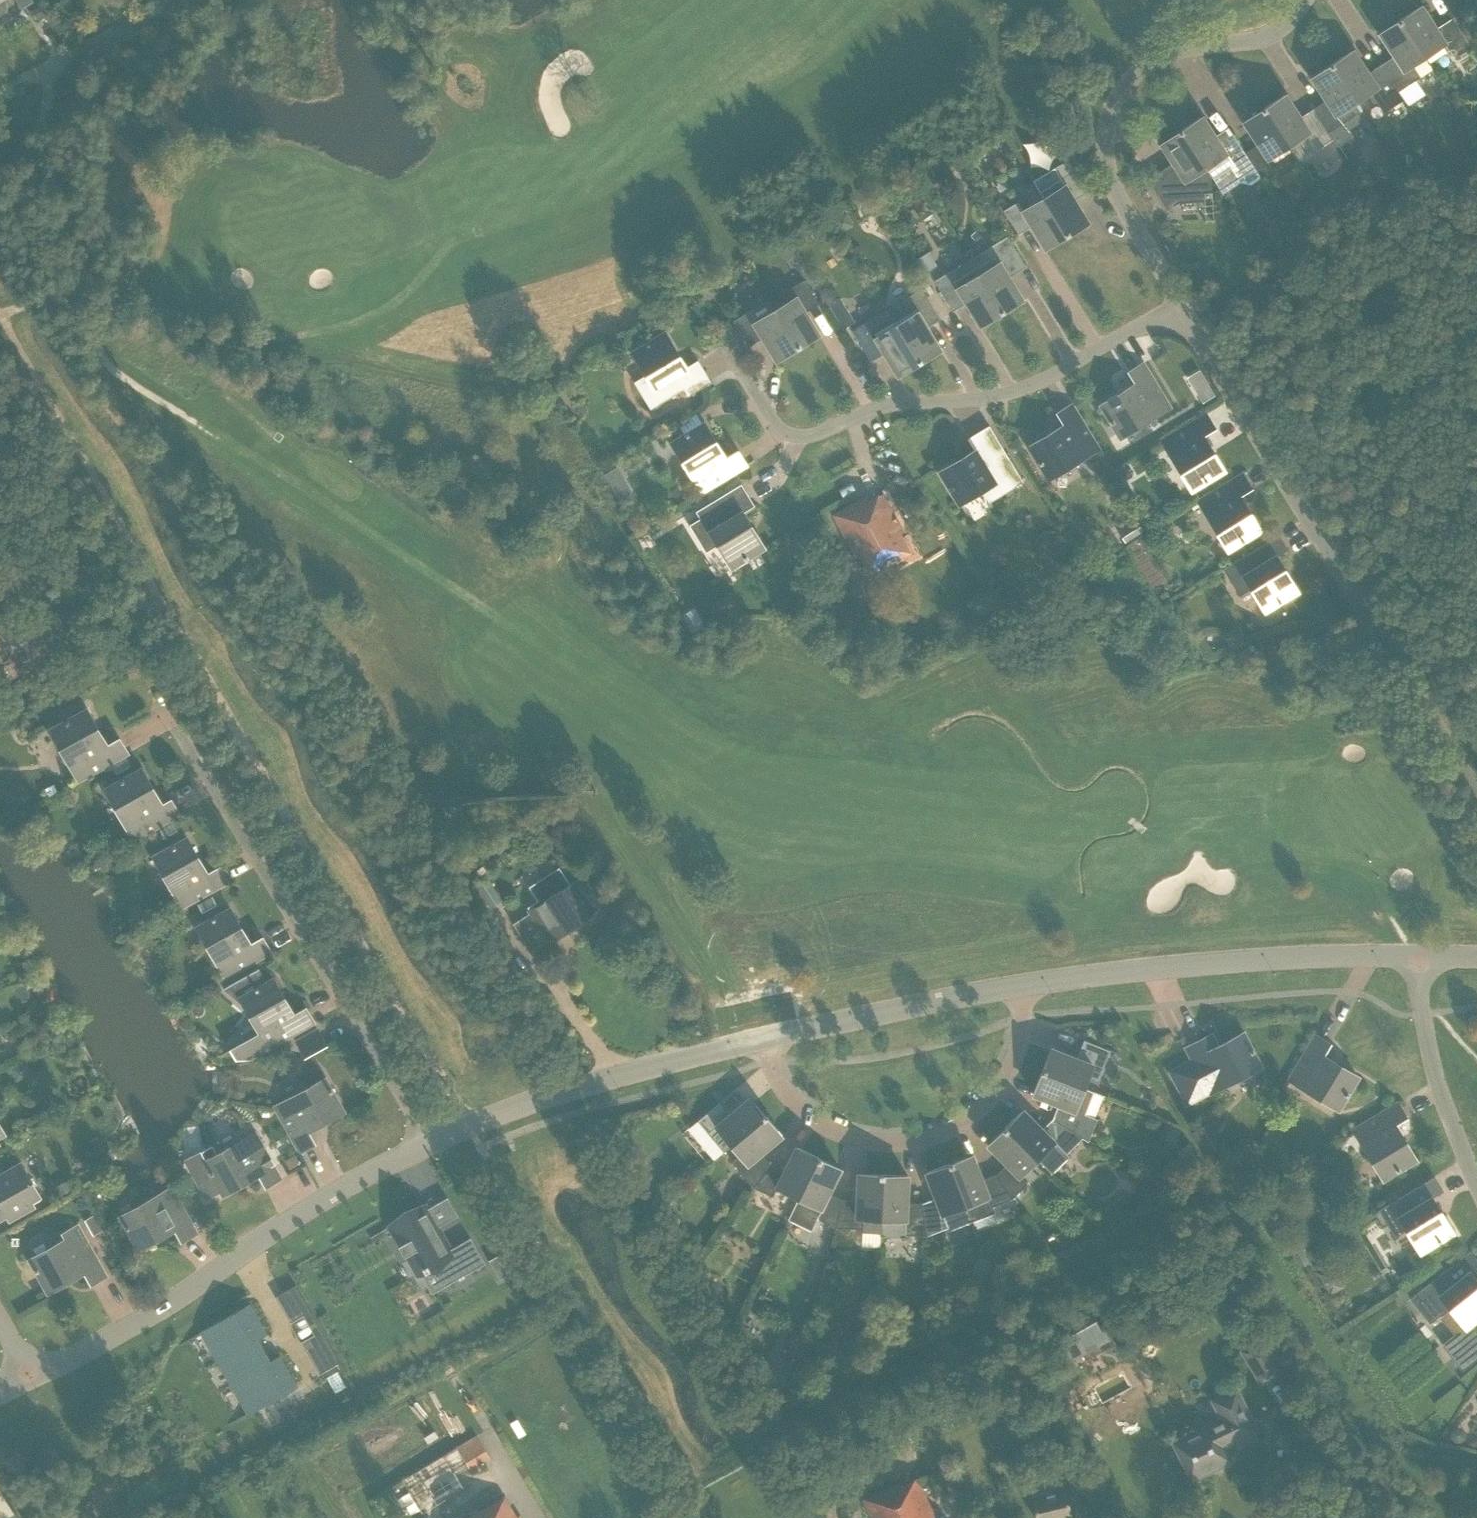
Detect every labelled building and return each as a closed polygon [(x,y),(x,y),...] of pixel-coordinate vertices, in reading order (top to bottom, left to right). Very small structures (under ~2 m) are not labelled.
[(7,0),(0,0),(0,15),(7,11),(8,4),(7,0)] [(42,4),(35,9),(42,20),(49,15),(42,4)] [(1421,6),(1401,19),(1425,57),(1446,43),(1452,52),(1468,40),(1453,17),(1436,28),(1421,6)] [(1381,64),(1399,91),(1433,68),(1425,57),(1401,19),(1380,33),(1395,55),(1381,64)] [(1404,99),(1399,91),(1381,64),(1368,73),(1353,50),(1333,64),(1356,100),(1367,92),(1374,102),(1377,100),(1384,112),(1404,99)] [(1354,101),(1356,100),(1333,64),(1312,77),(1327,100),(1313,108),(1332,137),(1338,145),(1354,134),(1350,128),(1359,122),(1361,111),(1354,101)] [(1319,145),(1332,137),(1313,108),(1300,117),(1286,94),(1265,108),(1288,144),(1297,158),(1304,159),(1312,157),(1317,152),(1319,145)] [(1246,153),(1254,166),(1260,175),(1275,166),(1269,157),(1288,144),(1265,108),(1244,121),(1259,144),(1246,153)] [(1221,169),(1227,169),(1234,165),(1241,175),(1254,166),(1246,153),(1231,130),(1217,139),(1203,117),(1182,130),(1206,167),(1215,161),(1221,169)] [(1213,195),(1211,174),(1206,167),(1182,130),(1161,143),(1176,166),(1150,183),(1166,206),(1179,198),(1213,195)] [(1068,236),(1089,223),(1075,200),(1088,191),(1068,159),(1034,180),(1068,236)] [(1044,197),(1024,210),(1018,201),(1004,210),(1019,234),(1032,225),(1046,248),(1068,236),(1034,180),(1044,197)] [(970,259),(1002,313),(1023,300),(1009,277),(1026,267),(1008,236),(970,259)] [(916,260),(924,273),(937,265),(929,252),(916,260)] [(935,280),(954,311),(967,303),(981,326),(1002,313),(970,259),(935,280)] [(769,299),(799,348),(820,335),(806,312),(819,303),(805,279),(795,286),(787,288),(769,299)] [(888,309),(920,363),(941,350),(927,327),(941,319),(922,288),(888,309)] [(829,303),(844,328),(856,321),(847,306),(841,296),(829,303)] [(769,299),(734,320),(750,346),(764,337),(778,360),(799,348),(769,299)] [(853,330),(857,337),(872,361),(885,352),(899,375),(920,363),(888,309),(853,330)] [(712,381),(698,360),(687,367),(665,332),(633,352),(647,375),(636,382),(652,407),(651,408),(651,409),(685,388),(689,395),(712,381)] [(1144,363),(1129,372),(1136,383),(1101,405),(1121,437),(1171,407),(1144,363)] [(1099,448),(1072,404),(1058,413),(1065,424),(1029,446),(1049,479),(1099,448)] [(1204,435),(1215,428),(1206,413),(1162,440),(1192,490),(1225,470),(1204,435)] [(746,465),(738,450),(726,457),(705,422),(672,442),(702,492),(746,465)] [(990,425),(968,438),(975,450),(940,471),(959,504),(983,489),(990,500),(1022,481),(1022,482),(1023,482),(990,425)] [(617,466),(605,474),(611,483),(623,476),(617,466)] [(1252,488),(1243,473),(1198,501),(1229,550),(1262,530),(1240,495),(1252,488)] [(696,512),(700,518),(690,524),(691,525),(692,525),(707,550),(717,543),(732,567),(765,547),(743,512),(755,505),(742,484),(696,512)] [(849,506),(834,514),(857,558),(860,556),(864,563),(861,565),(869,580),(895,565),(894,562),(911,552),(901,534),(905,532),(882,491),(868,499),(866,496),(849,506)] [(1289,549),(1280,534),(1224,568),(1224,569),(1225,569),(1240,594),(1251,587),(1266,611),(1298,591),(1277,556),(1289,549)] [(96,724),(87,709),(51,729),(79,780),(128,753),(120,738),(104,747),(93,725),(96,724)] [(126,757),(112,765),(116,773),(131,765),(126,757)] [(151,783),(143,768),(106,789),(134,839),(180,814),(171,799),(160,806),(148,785),(151,783)] [(55,783),(47,787),(51,796),(59,791),(55,783)] [(173,822),(160,829),(164,837),(178,830),(173,822)] [(154,856),(183,907),(228,881),(220,866),(208,873),(188,837),(154,856)] [(596,892),(584,874),(571,883),(560,866),(539,879),(550,896),(530,909),(531,911),(513,923),(531,951),(549,939),(550,941),(599,911),(589,896),(596,892)] [(484,872),(472,880),(490,908),(502,900),(484,872)] [(212,896),(198,904),(203,912),(216,904),(212,896)] [(231,907),(197,926),(226,977),(271,952),(263,937),(251,943),(231,907)] [(251,1058),(314,1022),(306,1007),(294,1014),(274,978),(267,982),(259,967),(225,987),(241,996),(261,1032),(233,1048),(238,1058),(251,1058)] [(326,1044),(318,1028),(297,1040),(306,1055),(326,1044)] [(1220,1045),(1213,1033),(1187,1047),(1192,1058),(1169,1070),(1187,1105),(1210,1092),(1211,1093),(1262,1065),(1244,1032),(1220,1045)] [(1331,1043),(1316,1034),(1289,1079),(1339,1109),(1359,1076),(1324,1055),(1331,1043)] [(1090,1075),(1099,1079),(1111,1049),(1084,1039),(1077,1058),(1052,1048),(1043,1071),(1085,1087),(1090,1075)] [(1053,1118),(1077,1134),(1082,1137),(1089,1141),(1097,1118),(1085,1113),(1094,1091),(1085,1087),(1043,1071),(1034,1094),(1059,1104),(1054,1118),(1053,1118)] [(309,1131),(345,1111),(326,1077),(275,1106),(301,1151),(316,1143),(309,1131)] [(730,1114),(720,1102),(698,1120),(724,1151),(767,1116),(751,1097),(730,1114)] [(1407,1117),(1398,1102),(1354,1129),(1384,1179),(1417,1159),(1395,1124),(1407,1117)] [(1006,1127),(1038,1159),(1052,1172),(1070,1155),(1067,1152),(1082,1137),(1077,1134),(1053,1118),(1043,1129),(1024,1110),(1006,1127)] [(782,1135),(767,1116),(724,1151),(732,1145),(741,1155),(733,1161),(754,1186),(771,1164),(762,1152),(782,1135)] [(1006,1127),(989,1144),(1008,1163),(997,1174),(1013,1198),(1028,1183),(1021,1176),(1038,1159),(1006,1127)] [(221,1189),(224,1194),(260,1174),(266,1186),(281,1178),(256,1132),(217,1154),(212,1145),(185,1160),(207,1197),(221,1189)] [(819,1157),(797,1146),(785,1171),(771,1164),(754,1186),(773,1196),(778,1187),(799,1197),(819,1157)] [(973,1154),(950,1163),(971,1217),(994,1208),(993,1205),(1013,1198),(997,1174),(983,1179),(973,1154)] [(295,1155),(285,1160),(290,1168),(300,1163),(295,1155)] [(841,1168),(819,1157),(799,1197),(789,1218),(813,1229),(818,1218),(836,1227),(843,1199),(829,1192),(841,1168)] [(0,1175),(0,1218),(14,1210),(17,1216),(34,1206),(31,1201),(40,1196),(22,1163),(0,1175)] [(927,1231),(947,1223),(949,1226),(971,1217),(950,1163),(927,1172),(937,1197),(923,1203),(927,1231)] [(858,1200),(843,1199),(836,1227),(863,1228),(863,1231),(881,1232),(882,1219),(884,1174),(859,1173),(858,1200)] [(882,1219),(881,1232),(881,1235),(905,1236),(906,1230),(927,1231),(923,1203),(907,1202),(909,1175),(884,1174),(882,1219)] [(1433,1197),(1444,1190),(1435,1175),(1379,1209),(1380,1210),(1381,1210),(1396,1235),(1407,1229),(1421,1252),(1454,1232),(1433,1197)] [(121,1216),(140,1249),(176,1229),(182,1241),(197,1233),(172,1187),(121,1216)] [(392,1225),(403,1244),(400,1246),(405,1255),(408,1253),(419,1272),(435,1263),(447,1283),(485,1262),(471,1238),(450,1250),(433,1221),(428,1224),(420,1209),(392,1225)] [(85,1272),(92,1284),(107,1275),(78,1225),(63,1233),(66,1238),(30,1259),(49,1292),(85,1272)] [(1471,1250),(1411,1298),(1430,1322),(1450,1306),(1465,1326),(1467,1328),(1476,1320),(1476,1279),(1471,1272),(1476,1267),(1476,1257),(1471,1250)] [(497,1256),(489,1260),(500,1278),(507,1274),(497,1256)] [(251,1303),(204,1330),(251,1411),(297,1384),(281,1355),(271,1361),(258,1338),(268,1333),(251,1303)] [(1104,1333),(1101,1335),(1095,1325),(1061,1345),(1072,1364),(1083,1358),(1085,1362),(1112,1347),(1104,1333)] [(1467,1328),(1465,1326),(1443,1343),(1463,1369),(1476,1358),(1476,1329),(1475,1327),(1470,1332),(1467,1328)] [(320,1328),(301,1339),(313,1359),(331,1348),(320,1328)] [(1285,1372),(1260,1330),(1240,1343),(1265,1384),(1285,1372)] [(1222,1445),(1256,1429),(1237,1390),(1216,1401),(1225,1419),(1176,1442),(1178,1446),(1177,1449),(1179,1453),(1182,1454),(1188,1465),(1187,1468),(1188,1472),(1191,1473),(1193,1477),(1198,1475),(1201,1476),(1208,1473),(1209,1470),(1229,1460),(1222,1445)] [(490,1455),(477,1434),(404,1478),(423,1511),(464,1487),(456,1475),(472,1465),(472,1466),(490,1455)] [(1071,1514),(1066,1490),(1056,1492),(1052,1474),(1029,1479),(1034,1497),(1033,1497),(1038,1517),(1054,1517),(1071,1514)] [(921,1479),(903,1486),(902,1484),(865,1499),(873,1517),(937,1517),(921,1479)] [(504,1496),(468,1517),(517,1517),(504,1496)]
